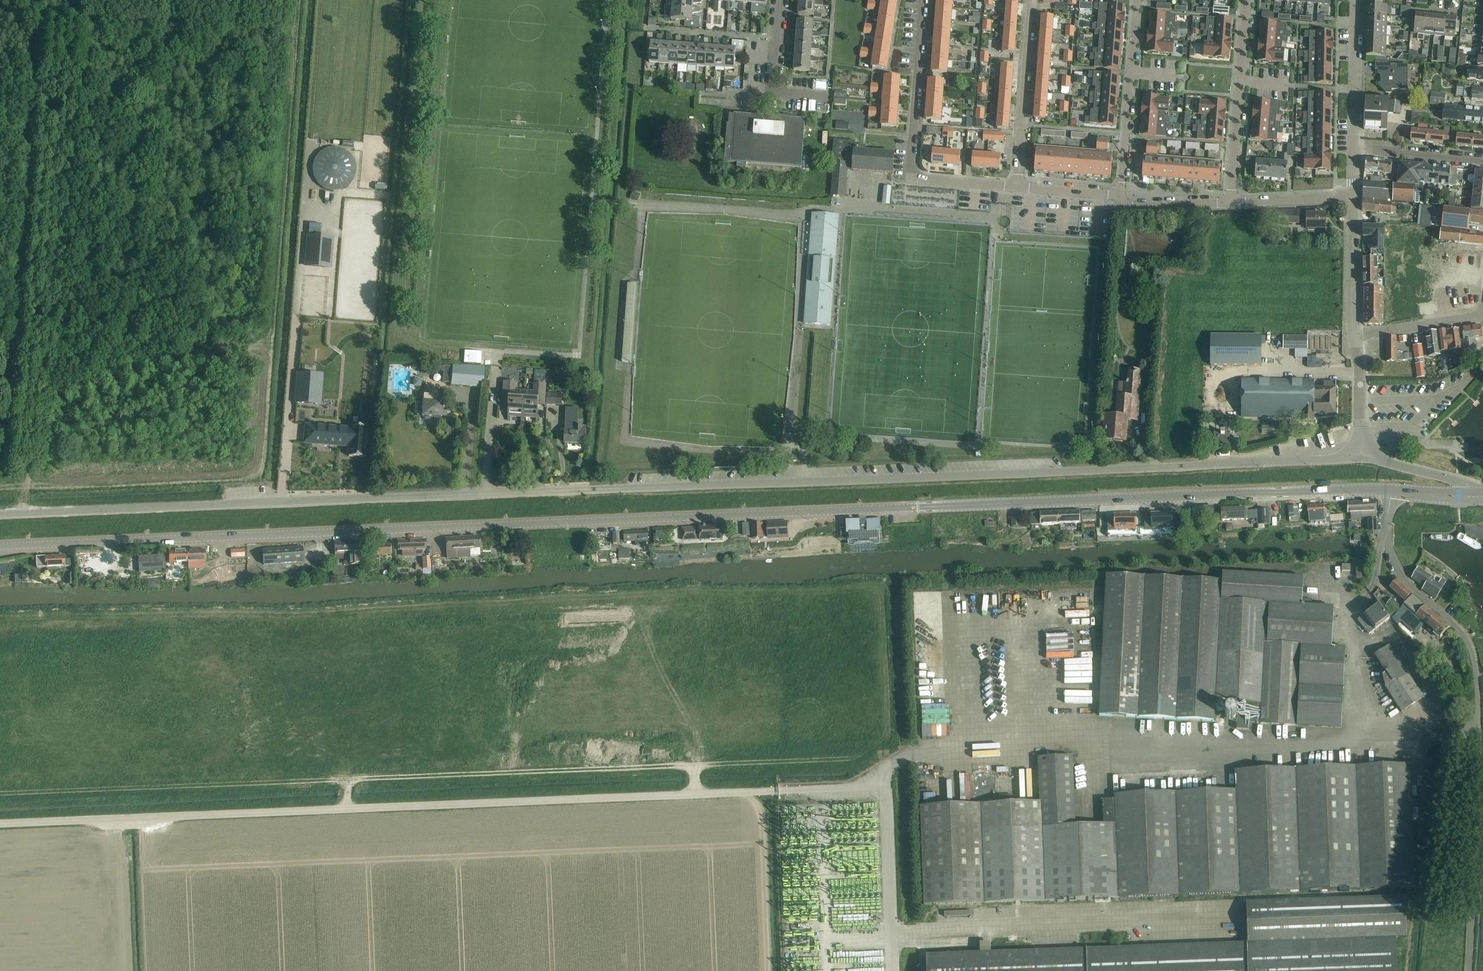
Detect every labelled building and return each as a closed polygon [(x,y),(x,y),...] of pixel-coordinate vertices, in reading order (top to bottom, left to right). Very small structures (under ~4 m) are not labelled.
[(672,0),(671,9),(692,11),(692,13),(693,13),(700,12),(701,8),(693,7),(693,4),(693,2),(672,0)] [(714,10),(718,10),(718,1),(727,2),(727,1),(729,2),(729,0),(714,0),(714,10)] [(727,2),(726,11),(730,11),(731,2),(739,3),(742,3),(742,0),(729,0),(729,2),(727,1),(727,2)] [(739,3),(738,11),(743,12),(743,3),(751,4),(754,4),(754,0),(742,0),(742,3),(739,3)] [(751,4),(751,12),(766,14),(767,0),(754,0),(754,4),(751,4)] [(880,8),(896,10),(898,0),(881,0),(880,8)] [(936,9),(952,10),(953,0),(936,0),(936,9)] [(814,13),(815,5),(815,3),(798,2),(797,14),(813,16),(813,18),(821,18),(822,14),(814,13)] [(1006,3),(1005,16),(1017,16),(1018,4),(1006,3)] [(1125,5),(1123,5),(1094,3),(1094,9),(1099,9),(1098,16),(1124,18),(1125,13),(1124,13),(1125,5)] [(1368,4),(1367,14),(1387,15),(1388,5),(1382,5),(1382,4),(1368,4)] [(880,8),(878,20),(894,22),(896,10),(880,8)] [(670,19),(685,20),(684,26),(699,27),(700,17),(692,16),(693,13),(692,13),(692,11),(671,9),(670,19)] [(936,9),(935,21),(951,23),(952,10),(936,9)] [(1176,15),(1150,12),(1149,19),(1150,19),(1150,26),(1180,28),(1180,22),(1175,22),(1176,15)] [(1367,14),(1367,25),(1387,26),(1387,15),(1367,14)] [(1413,33),(1424,35),(1426,15),(1415,14),(1413,33)] [(1426,15),(1424,35),(1434,36),(1436,16),(1426,15)] [(1005,16),(1004,28),(1016,29),(1017,16),(1005,16)] [(1041,16),(1040,30),(1052,32),(1053,17),(1041,16)] [(1124,24),(1124,18),(1098,16),(1098,23),(1093,23),(1092,29),(1122,31),(1123,24),(1124,24)] [(1436,16),(1434,36),(1444,37),(1446,17),(1436,16)] [(1232,25),(1233,19),(1207,17),(1206,25),(1201,24),(1201,30),(1231,32),(1231,25),(1232,25)] [(1446,17),(1444,37),(1454,38),(1455,32),(1458,32),(1459,21),(1456,21),(1456,18),(1446,17)] [(797,20),(796,33),(812,35),(812,37),(820,37),(820,33),(813,33),(814,22),(797,20)] [(878,20),(876,32),(892,34),(894,22),(878,20)] [(935,21),(934,34),(950,35),(951,23),(935,21)] [(1286,31),(1286,23),(1260,21),(1260,28),(1261,28),(1260,34),(1290,37),(1291,31),(1286,31)] [(1367,25),(1366,35),(1386,36),(1387,26),(1367,25)] [(1180,28),(1150,26),(1149,32),(1148,32),(1148,38),(1167,40),(1171,40),(1174,40),(1171,40),(1171,39),(1171,38),(1171,33),(1176,33),(1177,28),(1180,28)] [(1004,28),(1003,41),(1015,41),(1016,29),(1004,28)] [(1122,38),(1122,31),(1092,29),(1095,29),(1095,34),(1100,35),(1099,42),(1122,44),(1123,38),(1122,38)] [(1040,30),(1039,43),(1051,44),(1052,32),(1040,30)] [(1231,45),(1231,39),(1230,39),(1231,32),(1201,30),(1204,30),(1203,35),(1208,36),(1208,42),(1205,42),(1205,43),(1209,43),(1213,43),(1231,45)] [(1332,39),(1332,32),(1305,31),(1305,37),(1310,37),(1310,44),(1333,45),(1333,39),(1332,39)] [(876,32),(874,44),(891,46),(892,34),(876,32)] [(795,47),(812,47),(811,49),(819,50),(819,45),(812,45),(812,37),(812,35),(796,33),(795,44),(795,47)] [(649,63),(659,64),(661,43),(663,43),(663,42),(662,42),(661,35),(657,34),(656,42),(651,42),(649,63)] [(934,34),(933,47),(949,48),(950,35),(934,34)] [(1290,37),(1260,34),(1260,41),(1259,41),(1258,47),(1284,49),(1282,48),(1282,42),(1287,42),(1287,37),(1290,37)] [(661,43),(659,64),(668,65),(670,43),(672,44),(672,43),(671,36),(666,35),(666,43),(663,42),(663,43),(661,43)] [(1366,35),(1366,45),(1386,46),(1386,36),(1366,35)] [(670,43),(668,65),(678,65),(679,44),(682,44),(681,44),(680,36),(676,36),(675,43),(672,43),(672,44),(670,43)] [(679,44),(678,65),(687,66),(689,45),(691,45),(689,37),(685,37),(685,44),(682,44),(679,44)] [(689,45),(687,66),(696,67),(698,46),(700,46),(700,45),(698,38),(694,38),(694,45),(691,45),(689,45)] [(698,46),(696,67),(706,68),(708,47),(710,47),(710,46),(709,46),(708,38),(704,38),(703,46),(700,45),(700,46),(698,46)] [(1173,53),(1174,40),(1171,40),(1167,40),(1148,38),(1147,44),(1148,44),(1147,52),(1152,52),(1152,53),(1158,53),(1162,53),(1162,52),(1173,53)] [(708,47),(706,68),(715,68),(717,47),(719,47),(718,39),(713,39),(713,46),(710,46),(710,47),(708,47)] [(717,47),(715,68),(725,69),(726,48),(729,48),(728,48),(727,40),(723,40),(722,47),(719,47),(717,47)] [(726,48),(725,69),(734,70),(736,49),(743,50),(743,41),(732,40),(731,48),(729,48),(726,48)] [(999,51),(1002,51),(1002,53),(1014,54),(1015,41),(1003,41),(1003,46),(999,46),(999,51)] [(1122,49),(1122,44),(1099,42),(1099,49),(1094,48),(1093,53),(1090,53),(1090,54),(1120,56),(1121,49),(1122,49)] [(1039,43),(1038,55),(1050,56),(1051,55),(1051,44),(1039,43)] [(1230,50),(1231,45),(1213,43),(1209,43),(1205,43),(1204,56),(1214,56),(1214,57),(1219,57),(1219,58),(1224,59),(1224,58),(1229,58),(1229,50),(1230,50)] [(874,44),(872,57),(889,59),(891,46),(874,44)] [(1333,50),(1333,45),(1310,44),(1309,51),(1304,51),(1304,57),(1332,57),(1332,50),(1333,50)] [(1385,57),(1386,46),(1366,45),(1365,56),(1376,56),(1385,57)] [(810,59),(810,61),(818,62),(818,58),(811,57),(811,49),(812,47),(795,47),(794,59),(795,59),(810,59)] [(933,47),(932,61),(948,61),(949,48),(933,47)] [(1283,62),(1284,49),(1258,47),(1258,53),(1259,53),(1258,61),(1263,61),(1263,62),(1268,62),(1268,61),(1273,62),(1273,61),(1283,62)] [(980,52),(979,62),(988,63),(989,53),(980,52)] [(1120,63),(1120,56),(1090,54),(1090,59),(1095,60),(1094,67),(1120,69),(1121,63),(1120,63)] [(1038,55),(1037,68),(1049,69),(1050,61),(1054,61),(1055,55),(1051,55),(1050,56),(1038,55)] [(1376,61),(1375,61),(1375,69),(1380,70),(1380,82),(1377,85),(1385,93),(1391,93),(1391,90),(1397,90),(1397,89),(1406,89),(1406,90),(1407,90),(1407,64),(1395,64),(1388,64),(1388,61),(1387,61),(1387,57),(1385,57),(1376,56),(1376,61)] [(887,70),(889,59),(872,57),(871,67),(887,70)] [(1331,64),(1332,57),(1304,57),(1304,62),(1309,62),(1309,69),(1332,70),(1332,64),(1331,64)] [(810,70),(810,61),(810,59),(795,59),(794,59),(793,71),(809,72),(808,74),(817,74),(817,70),(810,70)] [(947,73),(948,61),(932,61),(931,72),(947,73)] [(1001,65),(1000,78),(1012,79),(1013,65),(1001,65)] [(1468,67),(1466,79),(1482,81),(1482,69),(1468,67)] [(1037,68),(1036,81),(1048,82),(1049,69),(1037,68)] [(1332,76),(1332,70),(1309,69),(1309,76),(1304,76),(1304,82),(1331,83),(1331,75),(1332,76)] [(1118,81),(1119,74),(1089,71),(1089,77),(1094,78),(1093,85),(1119,87),(1119,81),(1118,81)] [(884,76),(883,86),(899,88),(900,77),(884,76)] [(1000,78),(999,92),(1011,92),(1012,79),(1000,78)] [(928,79),(927,92),(943,94),(944,80),(928,79)] [(1036,81),(1035,94),(1048,95),(1048,82),(1036,81)] [(1118,93),(1119,87),(1093,85),(1096,86),(1095,92),(1090,92),(1090,97),(1117,99),(1118,93)] [(883,86),(882,98),(898,100),(899,88),(883,86)] [(1464,87),(1463,98),(1471,99),(1470,100),(1482,101),(1482,89),(1464,87)] [(1423,91),(1422,104),(1428,104),(1429,104),(1444,106),(1445,93),(1431,92),(1429,91),(1423,91)] [(927,92),(926,106),(942,107),(943,94),(927,92)] [(999,92),(998,105),(1010,106),(1011,92),(999,92)] [(1331,92),(1304,92),(1298,92),(1298,98),(1308,98),(1308,105),(1332,105),(1332,100),(1331,100),(1331,92)] [(1035,94),(1034,106),(1047,107),(1048,95),(1035,94)] [(1154,96),(1154,95),(1149,95),(1149,96),(1144,95),(1143,103),(1142,103),(1142,109),(1168,111),(1169,98),(1159,97),(1154,96)] [(1116,106),(1117,99),(1090,97),(1089,103),(1094,103),(1094,110),(1091,110),(1117,112),(1117,106),(1116,106)] [(882,98),(881,113),(897,114),(898,100),(882,98)] [(1365,99),(1363,129),(1387,130),(1387,113),(1400,114),(1401,101),(1383,100),(1365,99)] [(1221,102),(1221,101),(1215,100),(1215,101),(1210,101),(1200,100),(1199,113),(1225,116),(1226,110),(1225,110),(1225,102),(1221,102)] [(1285,108),(1285,102),(1255,100),(1254,107),(1253,113),(1279,115),(1280,108),(1285,108)] [(998,105),(997,117),(1009,118),(1010,106),(998,105)] [(1331,111),(1332,105),(1308,105),(1308,112),(1303,112),(1303,117),(1330,118),(1331,111)] [(941,121),(942,107),(926,106),(925,120),(941,121)] [(1046,119),(1047,107),(1034,106),(1033,118),(1046,119)] [(1482,124),(1482,110),(1444,106),(1442,119),(1482,124)] [(877,108),(869,107),(868,117),(869,112),(876,112),(877,108)] [(1168,111),(1142,109),(1141,115),(1142,115),(1142,122),(1161,123),(1165,123),(1172,124),(1172,123),(1169,123),(1170,118),(1166,118),(1165,118),(1165,117),(1165,111),(1168,111)] [(1116,118),(1117,112),(1091,110),(1090,117),(1085,117),(1085,123),(1115,125),(1116,118)] [(896,127),(897,114),(881,113),(880,126),(896,127)] [(1225,121),(1225,116),(1199,113),(1199,114),(1202,114),(1201,121),(1196,120),(1196,125),(1193,125),(1193,126),(1202,126),(1206,127),(1223,128),(1224,121),(1225,121)] [(1279,115),(1253,113),(1253,119),(1254,119),(1253,125),(1283,128),(1283,127),(1280,127),(1281,122),(1276,122),(1276,115),(1279,115)] [(746,163),(801,167),(805,120),(800,120),(800,119),(796,118),(792,117),(788,117),(784,117),(780,117),(776,117),(776,118),(729,114),(728,124),(727,124),(724,161),(737,162),(736,167),(746,168),(746,163)] [(1008,129),(1009,118),(997,117),(996,128),(1008,129)] [(1330,125),(1330,118),(1303,117),(1303,123),(1308,123),(1308,130),(1331,131),(1331,125),(1330,125)] [(1171,129),(1172,124),(1165,123),(1161,123),(1142,122),(1141,128),(1140,128),(1140,134),(1166,137),(1166,129),(1171,129)] [(1283,133),(1283,128),(1253,125),(1252,132),(1251,132),(1251,138),(1277,141),(1278,133),(1283,133)] [(1223,141),(1224,135),(1223,135),(1223,128),(1206,127),(1202,126),(1193,126),(1193,131),(1198,131),(1197,139),(1223,141)] [(960,138),(960,142),(967,143),(968,130),(961,129),(961,130),(960,138)] [(1410,141),(1426,143),(1426,131),(1411,130),(1405,129),(1404,135),(1411,136),(1410,141)] [(1331,136),(1331,131),(1308,130),(1308,137),(1303,137),(1303,143),(1330,143),(1330,136),(1331,136)] [(984,131),(983,140),(992,140),(993,132),(984,131)] [(1426,131),(1426,143),(1442,144),(1443,140),(1448,140),(1449,134),(1426,131)] [(993,132),(992,140),(999,141),(1004,141),(1004,133),(993,132)] [(1456,146),(1472,148),(1474,137),(1449,134),(1448,140),(1456,141),(1456,146)] [(1472,148),(1482,149),(1482,137),(1474,137),(1472,148)] [(832,196),(845,197),(847,170),(852,170),(892,173),(894,153),(866,151),(866,146),(855,144),(855,141),(833,139),(832,162),(833,162),(830,196),(832,196)] [(1034,149),(1033,157),(1034,157),(1034,155),(1036,156),(1034,172),(1035,172),(1035,170),(1043,170),(1043,172),(1057,174),(1057,171),(1065,172),(1065,174),(1065,172),(1073,173),(1072,175),(1087,176),(1087,174),(1095,175),(1094,176),(1095,176),(1095,175),(1102,175),(1102,177),(1110,178),(1112,153),(1107,152),(1108,142),(1099,142),(1098,154),(1086,153),(1087,150),(1082,149),(1077,149),(1077,152),(1056,151),(1057,147),(1047,146),(1047,150),(1034,149)] [(1330,150),(1330,143),(1303,143),(1303,147),(1303,148),(1308,148),(1308,155),(1305,155),(1331,156),(1331,150),(1330,150)] [(1272,161),(1270,179),(1286,180),(1287,173),(1287,168),(1287,162),(1287,156),(1294,157),(1295,144),(1287,144),(1286,152),(1281,152),(1280,162),(1272,161)] [(1157,156),(1158,146),(1147,145),(1147,153),(1146,155),(1144,155),(1142,177),(1155,178),(1168,179),(1180,180),(1193,182),(1206,183),(1219,184),(1220,174),(1220,173),(1222,173),(1223,161),(1207,160),(1195,159),(1182,158),(1170,157),(1157,156)] [(327,190),(333,191),(340,190),(346,187),(351,183),(355,177),(356,170),(355,163),(352,157),(348,152),(342,149),(335,147),(328,148),(322,151),(317,156),(314,162),(312,168),(313,175),(316,181),(321,186),(327,190)] [(931,164),(945,165),(946,151),(932,149),(931,164)] [(946,151),(945,165),(959,166),(960,152),(946,151)] [(971,167),(986,168),(987,154),(972,153),(971,167)] [(987,154),(986,168),(999,170),(1001,155),(987,154)] [(1331,162),(1331,156),(1305,155),(1304,168),(1315,169),(1319,169),(1319,170),(1325,170),(1325,169),(1330,169),(1330,162),(1331,162)] [(1254,178),(1270,179),(1272,161),(1258,160),(1258,157),(1246,157),(1245,165),(1255,165),(1254,178)] [(1365,159),(1364,171),(1377,172),(1378,166),(1379,160),(1365,159)] [(1378,166),(1377,172),(1391,173),(1392,162),(1392,161),(1379,160),(1378,166)] [(1399,163),(1397,183),(1418,185),(1419,183),(1419,176),(1420,165),(1399,163)] [(1419,183),(1418,185),(1418,192),(1419,192),(1423,192),(1423,183),(1428,184),(1430,166),(1420,165),(1419,176),(1419,183)] [(1430,166),(1428,184),(1448,186),(1449,185),(1450,168),(1430,166)] [(1450,168),(1449,185),(1455,186),(1455,187),(1461,187),(1462,182),(1456,181),(1457,169),(1450,168)] [(1472,188),(1473,189),(1482,189),(1482,172),(1475,171),(1474,171),(1474,175),(1470,175),(1468,176),(1468,180),(1469,182),(1473,183),(1472,188)] [(1363,182),(1362,201),(1379,202),(1378,212),(1391,213),(1392,202),(1413,203),(1414,186),(1396,184),(1380,183),(1372,183),(1363,182)] [(892,187),(884,186),(882,204),(890,204),(892,187)] [(1473,189),(1472,188),(1470,209),(1482,210),(1482,189),(1473,189)] [(630,198),(637,201),(639,198),(641,194),(634,190),(630,198)] [(1362,201),(1362,211),(1378,212),(1379,202),(1362,201)] [(1430,219),(1433,219),(1434,208),(1432,207),(1421,206),(1419,226),(1430,226),(1430,219)] [(1441,225),(1440,228),(1467,231),(1468,223),(1482,224),(1482,212),(1469,211),(1454,209),(1447,208),(1443,208),(1434,208),(1433,219),(1441,220),(1441,225)] [(1279,210),(1278,210),(1278,215),(1278,223),(1286,223),(1291,223),(1299,223),(1299,221),(1306,221),(1306,228),(1307,228),(1307,230),(1314,230),(1314,228),(1325,228),(1325,214),(1314,215),(1314,212),(1306,212),(1298,212),(1298,210),(1290,210),(1286,210),(1279,210)] [(830,325),(835,251),(838,215),(812,213),(809,257),(804,323),(830,325)] [(1363,226),(1363,237),(1368,237),(1368,247),(1370,249),(1371,249),(1382,249),(1383,249),(1383,226),(1363,226)] [(1439,239),(1439,241),(1459,243),(1482,245),(1482,233),(1461,231),(1440,229),(1436,228),(1435,239),(1439,239)] [(1279,233),(1266,233),(1266,245),(1279,245),(1279,233)] [(308,235),(306,265),(330,267),(332,237),(308,235)] [(1370,257),(1363,257),(1363,269),(1377,269),(1377,265),(1382,265),(1383,258),(1383,252),(1383,250),(1383,249),(1382,249),(1371,249),(1371,250),(1370,250),(1370,257)] [(1128,278),(1129,265),(1118,264),(1118,277),(1128,278)] [(1377,269),(1363,269),(1363,285),(1370,285),(1370,288),(1377,288),(1383,288),(1384,285),(1384,279),(1377,279),(1377,269)] [(1370,288),(1363,288),(1363,295),(1363,324),(1382,324),(1383,324),(1383,300),(1383,288),(1377,288),(1370,288)] [(1461,348),(1461,349),(1463,361),(1478,359),(1475,339),(1481,338),(1481,337),(1482,337),(1480,325),(1459,328),(1460,331),(1460,338),(1461,348)] [(1437,331),(1440,352),(1451,350),(1452,352),(1456,352),(1457,349),(1461,349),(1461,348),(1460,338),(1460,331),(1459,328),(1445,330),(1437,331)] [(1428,357),(1440,355),(1440,352),(1437,331),(1425,333),(1428,357)] [(1210,335),(1210,365),(1261,365),(1261,343),(1265,343),(1265,336),(1261,336),(1261,335),(1210,335)] [(1283,336),(1283,348),(1295,348),(1295,357),(1307,357),(1307,356),(1307,348),(1307,345),(1307,344),(1308,336),(1283,336)] [(1386,338),(1385,362),(1396,361),(1410,359),(1409,353),(1399,354),(1399,351),(1396,351),(1396,337),(1386,338)] [(1423,358),(1421,344),(1412,346),(1414,359),(1423,358)] [(452,366),(444,366),(443,382),(451,383),(450,385),(482,388),(484,368),(452,365),(452,366)] [(1104,434),(1104,439),(1114,440),(1115,436),(1119,437),(1119,434),(1125,434),(1126,419),(1127,414),(1138,415),(1142,372),(1141,372),(1130,371),(1129,382),(1124,382),(1120,382),(1119,395),(1117,414),(1106,413),(1105,417),(1104,434)] [(297,373),(295,403),(320,404),(322,374),(297,373)] [(521,414),(521,417),(524,417),(524,418),(535,418),(535,423),(536,423),(537,405),(537,401),(544,402),(546,384),(545,384),(546,378),(535,377),(534,383),(533,391),(524,390),(523,414),(522,414),(521,414)] [(1241,379),(1241,417),(1302,418),(1302,421),(1313,421),(1313,413),(1335,414),(1335,382),(1324,382),(1324,388),(1314,388),(1314,380),(1241,379)] [(504,382),(502,399),(509,400),(509,403),(508,421),(509,421),(509,417),(521,418),(521,422),(522,422),(523,422),(523,420),(524,418),(524,417),(521,417),(521,414),(522,414),(523,414),(524,390),(515,389),(515,382),(504,382)] [(561,405),(562,394),(547,393),(547,404),(561,405)] [(417,415),(422,415),(422,417),(423,417),(425,418),(428,418),(430,417),(441,417),(441,416),(446,416),(446,409),(441,409),(441,403),(441,395),(423,395),(423,400),(417,400),(415,403),(415,412),(417,415)] [(565,426),(565,443),(584,444),(585,427),(578,427),(574,427),(575,408),(566,407),(565,426)] [(444,422),(443,434),(451,434),(452,422),(444,422)] [(304,425),(303,443),(350,446),(349,456),(364,458),(366,428),(352,426),(352,428),(304,425)] [(1230,445),(1230,432),(1214,432),(1214,445),(1230,445)] [(1351,513),(1351,517),(1351,521),(1362,520),(1361,517),(1377,516),(1375,499),(1347,501),(1348,513),(1351,513)] [(1307,504),(1308,523),(1325,522),(1324,503),(1307,504)] [(1288,505),(1289,521),(1299,521),(1298,505),(1288,505)] [(1220,508),(1221,519),(1248,519),(1248,510),(1248,507),(1220,508)] [(1057,510),(1058,524),(1080,523),(1079,509),(1057,510)] [(1270,509),(1248,510),(1248,519),(1257,519),(1257,525),(1271,524),(1271,518),(1270,509)] [(1030,525),(1048,525),(1058,524),(1057,510),(1040,511),(1040,512),(1030,513),(1030,525)] [(1081,510),(1081,521),(1096,521),(1095,510),(1081,510)] [(1021,513),(1011,513),(1011,526),(1021,526),(1021,513)] [(1126,515),(1105,515),(1104,536),(1138,536),(1138,527),(1132,527),(1132,519),(1126,519),(1126,515)] [(1143,527),(1138,527),(1138,536),(1170,535),(1170,515),(1150,515),(1150,519),(1143,519),(1143,527)] [(1377,519),(1368,519),(1368,530),(1377,530),(1377,519)] [(847,521),(848,541),(879,540),(879,531),(879,520),(847,521)] [(763,522),(751,523),(752,538),(764,538),(764,537),(768,537),(788,536),(788,521),(767,522),(763,522)] [(697,536),(699,536),(700,541),(723,539),(723,524),(699,526),(699,530),(696,530),(696,527),(681,528),(682,540),(697,539),(697,536)] [(633,544),(640,544),(640,541),(648,540),(648,529),(624,530),(624,541),(633,541),(633,544)] [(479,536),(445,538),(446,559),(470,557),(469,549),(480,549),(479,536)] [(425,538),(397,539),(398,550),(401,550),(401,557),(422,556),(422,549),(425,549),(425,538)] [(335,553),(348,553),(349,565),(362,564),(362,552),(358,552),(358,541),(334,542),(335,553)] [(373,544),(374,555),(391,554),(390,543),(373,544)] [(301,546),(262,549),(263,564),(302,561),(301,546)] [(187,550),(187,562),(188,569),(203,569),(203,561),(205,561),(204,549),(187,550)] [(244,549),(230,549),(230,558),(244,557),(244,549)] [(630,549),(619,549),(618,559),(626,560),(626,555),(630,555),(630,549)] [(169,563),(187,562),(187,550),(169,551),(169,563)] [(44,559),(36,559),(36,568),(64,567),(70,567),(70,559),(64,559),(64,556),(44,556),(44,559)] [(415,561),(416,567),(416,569),(422,569),(422,570),(428,569),(430,569),(431,569),(431,556),(422,557),(422,561),(415,561)] [(165,562),(139,563),(139,572),(165,571),(165,562)] [(1468,577),(1482,607),(1482,585),(1477,572),(1475,570),(1474,568),(1472,567),(1471,566),(1469,566),(1467,568),(1466,569),(1466,570),(1466,572),(1467,574),(1468,577)] [(1432,576),(1418,567),(1411,578),(1423,586),(1421,590),(1435,599),(1443,586),(1446,581),(1441,578),(1438,583),(1431,578),(1432,576)] [(428,569),(422,570),(423,577),(423,578),(431,577),(430,569),(428,569)] [(1214,715),(1217,715),(1222,715),(1222,710),(1224,710),(1224,720),(1237,720),(1236,730),(1248,730),(1249,723),(1341,728),(1345,647),(1331,647),(1334,606),(1308,605),(1308,599),(1302,598),(1303,577),(1222,572),(1222,580),(1106,574),(1099,716),(1214,721),(1214,715)] [(25,574),(14,574),(15,583),(25,582),(25,574)] [(1397,579),(1389,587),(1404,601),(1412,592),(1397,579)] [(1403,604),(1404,605),(1425,623),(1424,623),(1440,637),(1449,627),(1412,594),(1403,604)] [(1402,605),(1392,597),(1387,603),(1397,611),(1402,605)] [(1375,630),(1390,618),(1378,602),(1363,615),(1357,619),(1369,634),(1374,630),(1375,630)] [(1404,605),(1396,613),(1403,619),(1417,632),(1424,623),(1425,623),(1404,605)] [(1390,645),(1374,655),(1385,672),(1382,674),(1385,687),(1401,712),(1424,697),(1390,645)] [(1289,892),(1290,892),(1311,891),(1311,893),(1320,892),(1320,891),(1339,890),(1339,892),(1349,891),(1349,890),(1369,889),(1369,891),(1378,890),(1378,889),(1396,888),(1396,890),(1405,889),(1405,888),(1415,887),(1410,764),(1234,770),(1235,790),(1114,794),(1114,799),(1102,799),(1103,824),(1075,825),(1073,756),(1037,757),(1039,801),(919,806),(923,905),(1057,900),(1058,902),(1064,902),(1064,900),(1069,900),(1069,901),(1075,901),(1075,900),(1088,899),(1088,901),(1094,901),(1094,899),(1100,899),(1100,900),(1106,900),(1106,899),(1117,898),(1250,893),(1250,895),(1260,895),(1260,893),(1279,892),(1279,894),(1289,893),(1289,892)] [(1396,948),(1396,938),(1407,937),(1405,896),(1246,902),(1247,942),(926,954),(926,970),(1397,970),(1396,948)]
